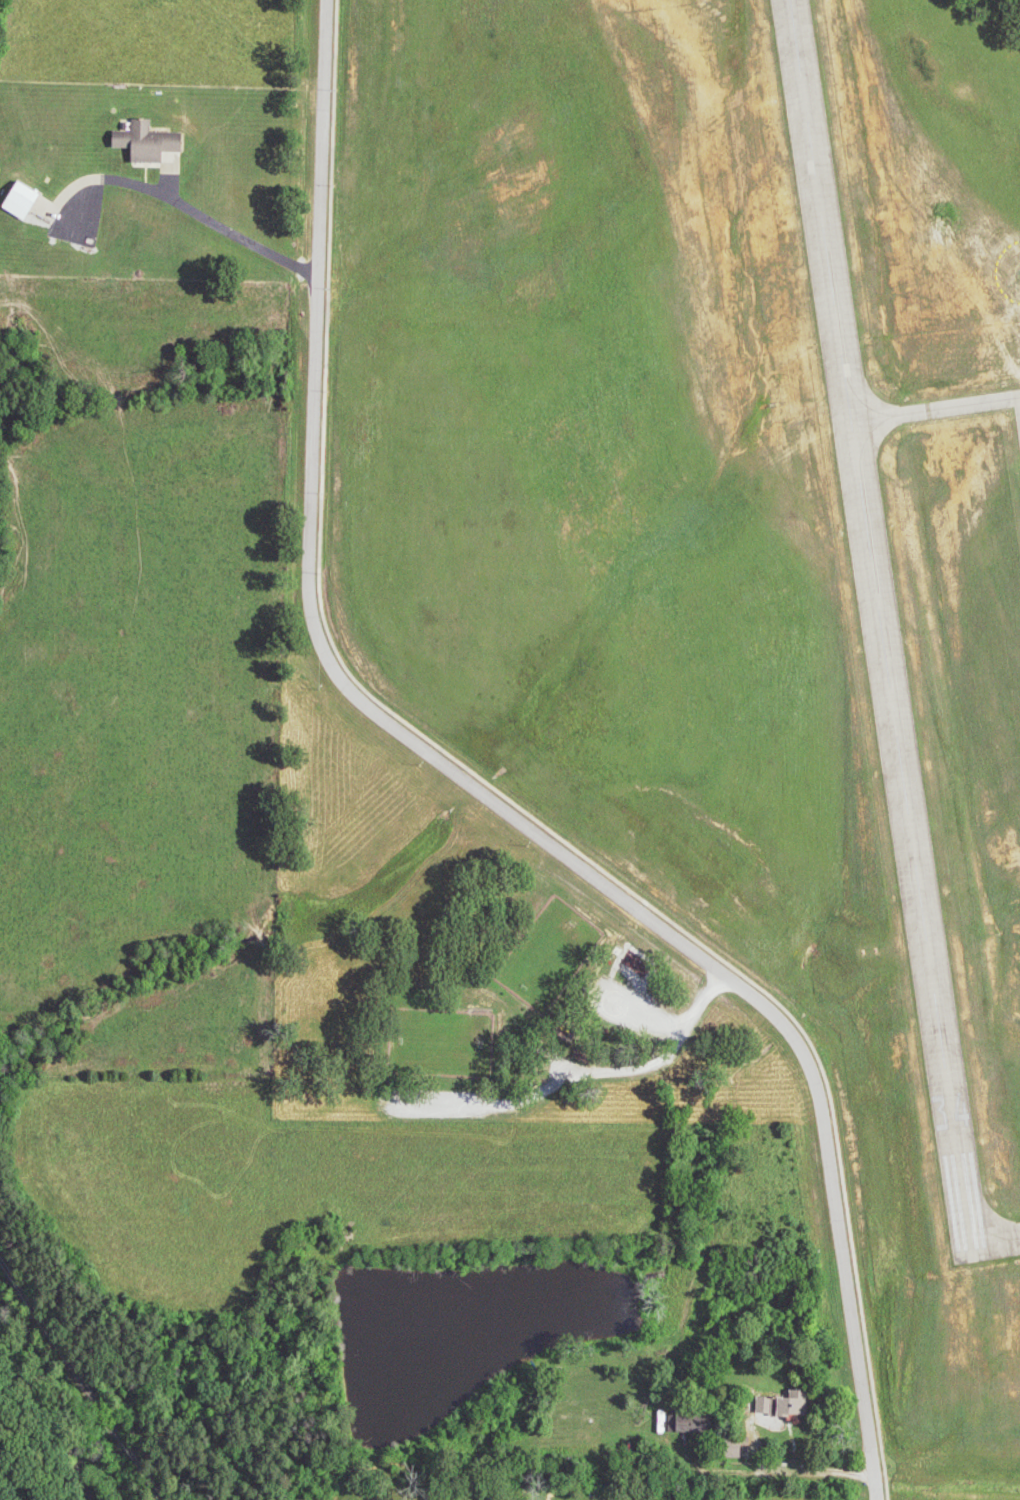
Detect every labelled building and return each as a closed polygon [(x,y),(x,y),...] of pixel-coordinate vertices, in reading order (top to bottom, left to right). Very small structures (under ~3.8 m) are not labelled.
[(136,163),(169,163),(169,152),(189,152),(189,132),(157,132),(157,119),(138,119),(138,131),(117,131),(117,148),(136,148),(136,163)] [(30,221),(47,194),(25,180),(8,207),(30,221)] [(761,1414),(814,1416),(815,1388),(796,1387),(795,1398),(762,1396),(761,1414)] [(684,1432),(721,1433),(721,1413),(684,1412),(684,1432)]
